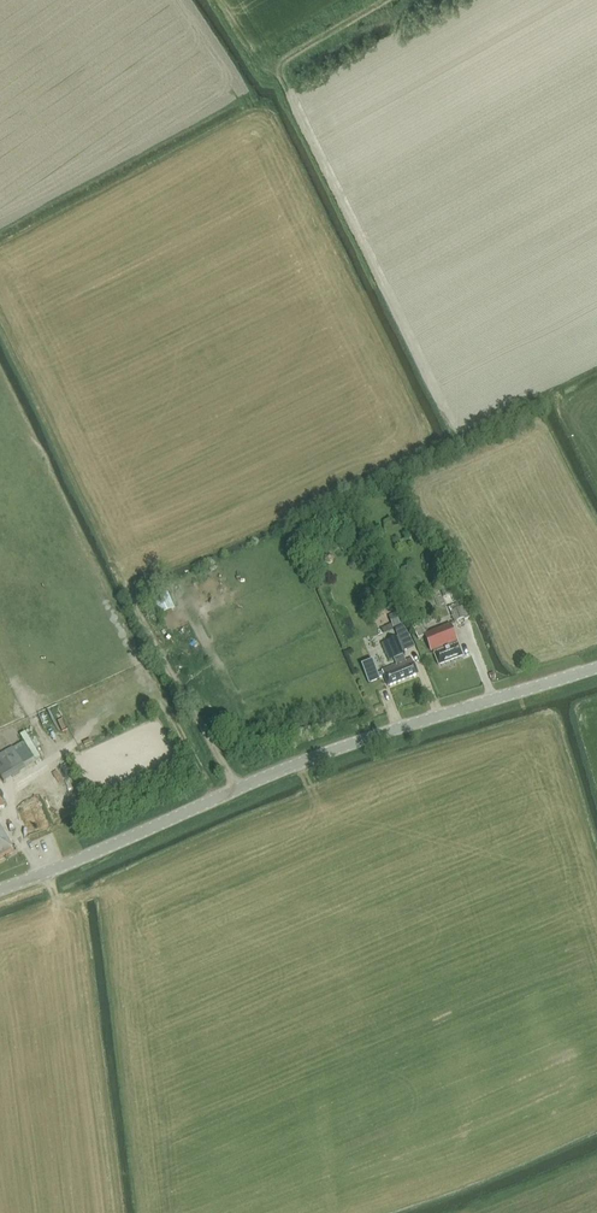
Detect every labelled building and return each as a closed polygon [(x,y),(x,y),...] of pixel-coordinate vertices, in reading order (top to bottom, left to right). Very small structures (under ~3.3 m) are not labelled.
[(333,563),(333,558),(329,555),(324,557),(324,562),(328,565),(333,563)] [(154,597),(162,614),(176,607),(168,590),(154,597)] [(452,612),(456,622),(464,619),(460,609),(452,612)] [(395,614),(388,617),(393,629),(400,626),(395,614)] [(433,651),(439,666),(463,657),(450,625),(426,634),(423,625),(414,629),(418,640),(425,637),(431,652),(433,651)] [(407,661),(404,652),(415,648),(402,626),(394,629),(397,637),(387,642),(396,665),(382,671),(382,673),(378,674),(373,661),(361,666),(368,684),(380,679),(379,677),(384,676),(388,686),(418,674),(412,659),(407,661)] [(56,713),(43,719),(50,735),(63,729),(56,713)] [(23,742),(0,756),(0,776),(4,783),(36,765),(23,742)] [(14,852),(0,828),(0,860),(14,852)]
